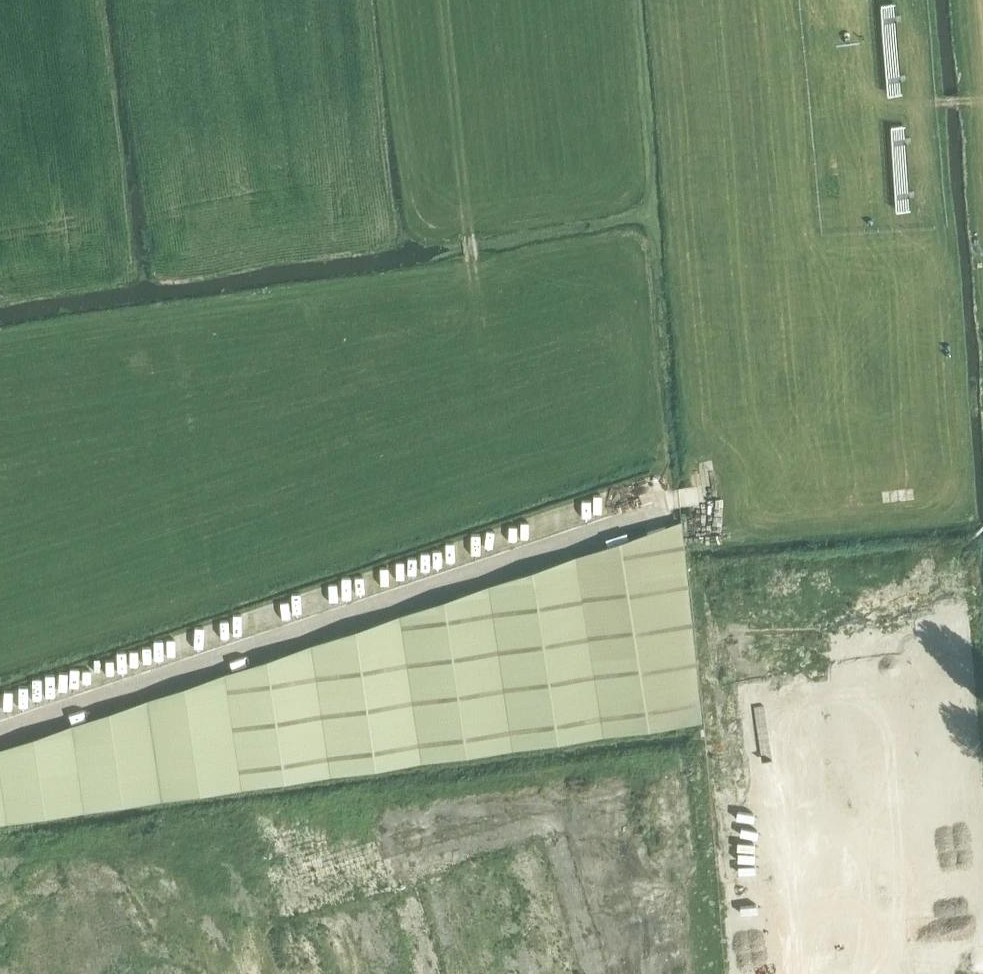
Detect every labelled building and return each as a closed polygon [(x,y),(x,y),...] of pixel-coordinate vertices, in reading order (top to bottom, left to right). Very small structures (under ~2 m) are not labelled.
[(700,720),(680,519),(460,593),(311,642),(10,743),(0,747),(0,821),(700,720)]
